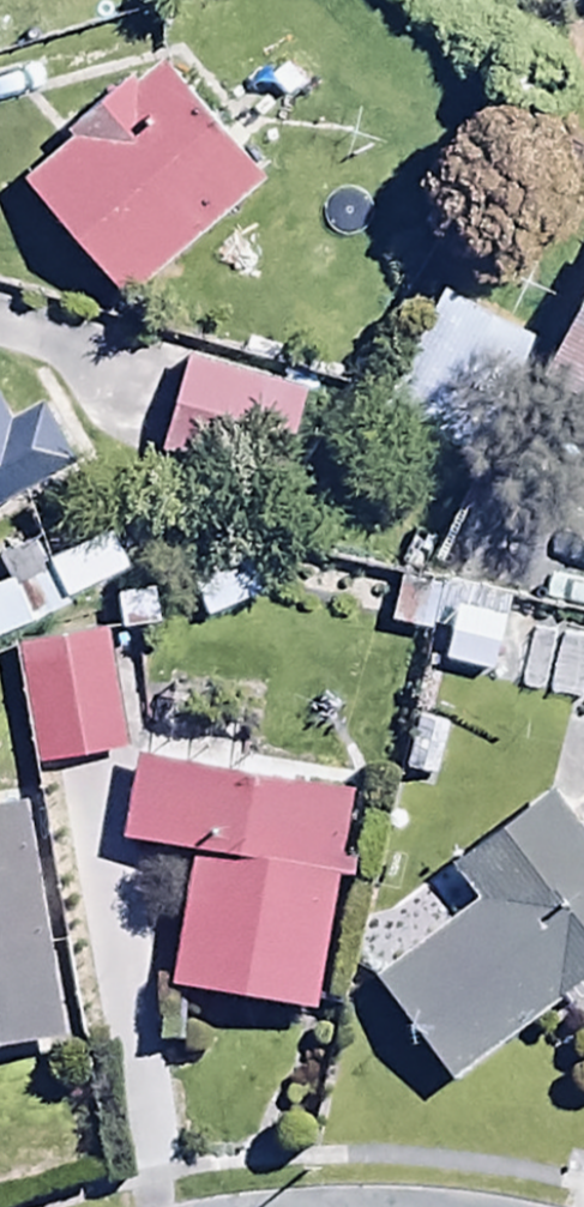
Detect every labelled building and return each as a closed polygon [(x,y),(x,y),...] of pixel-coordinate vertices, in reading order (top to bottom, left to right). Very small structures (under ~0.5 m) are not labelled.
[(57,120),(66,131),(12,181),(120,295),(258,166),(150,52),(126,74),(117,64),(57,120)] [(531,365),(583,391),(583,255),(531,365)] [(535,334),(433,285),(378,400),(479,449),(535,334)] [(300,377),(172,351),(151,451),(279,477),(300,377)] [(66,461),(30,394),(0,410),(0,496),(66,461)] [(102,586),(80,537),(42,553),(33,533),(0,547),(0,630),(102,586)] [(234,543),(182,569),(205,616),(257,590),(234,543)] [(432,617),(445,619),(438,658),(488,667),(497,616),(497,596),(438,585),(432,617)] [(109,625),(13,633),(23,756),(120,747),(109,625)] [(131,745),(116,835),(188,848),(165,983),(305,1008),(344,782),(131,745)] [(366,982),(446,1081),(583,969),(583,844),(534,783),(438,861),(469,899),(366,982)] [(34,1037),(38,1065),(85,1058),(62,905),(35,909),(18,797),(0,800),(0,1042),(34,1037)]
